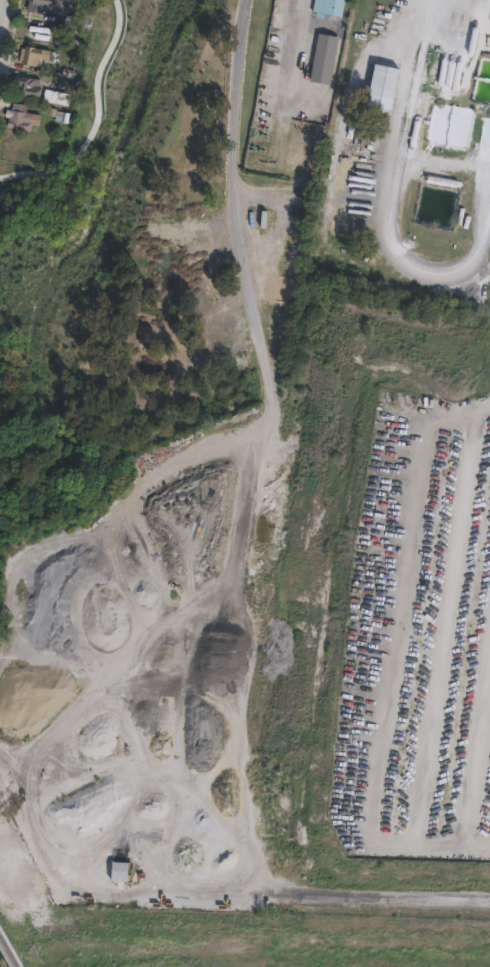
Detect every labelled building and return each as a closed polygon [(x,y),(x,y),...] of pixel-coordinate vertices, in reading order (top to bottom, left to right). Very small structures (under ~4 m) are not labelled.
[(25,11),(27,0),(67,0),(65,15),(41,11),(40,13),(25,11)] [(309,14),(311,0),(340,0),(337,18),(309,14)] [(89,14),(87,30),(75,29),(77,13),(89,14)] [(334,39),(325,86),(306,83),(315,36),(334,39)] [(22,47),(48,52),(46,61),(38,60),(36,67),(20,64),(21,61),(17,61),(18,50),(21,50),(22,47)] [(74,62),(67,106),(41,101),(44,89),(59,92),(64,61),(74,62)] [(41,86),(39,98),(27,96),(26,101),(14,99),(18,75),(37,79),(36,85),(41,86)] [(33,107),(32,115),(42,117),(40,128),(37,127),(35,135),(13,131),(15,120),(11,120),(12,112),(17,113),(19,105),(33,107)] [(76,115),(74,126),(61,124),(61,120),(55,119),(56,111),(64,112),(63,113),(76,115)] [(125,861),(124,881),(108,880),(109,860),(125,861)]
